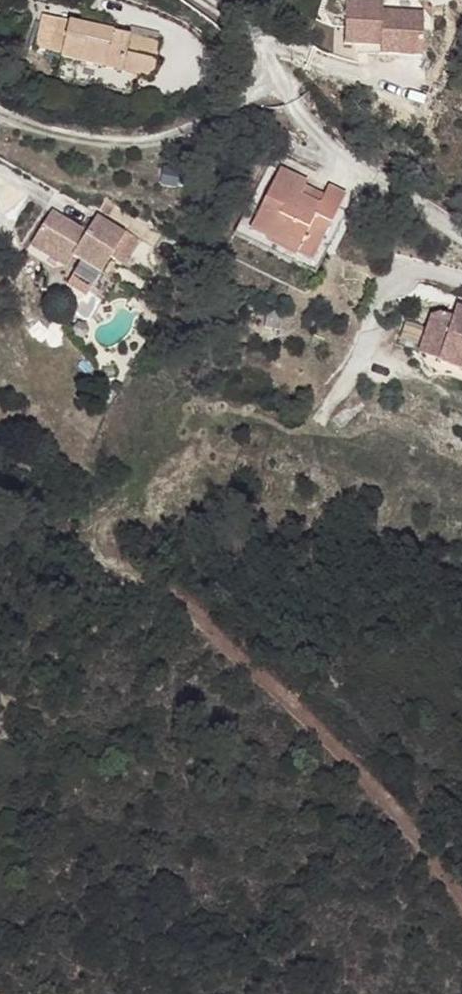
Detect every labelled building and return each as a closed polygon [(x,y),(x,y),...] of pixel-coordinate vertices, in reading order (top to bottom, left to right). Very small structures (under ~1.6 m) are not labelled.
[(380,12),(342,15),(345,58),(388,56),(388,64),(423,62),(421,19),(380,21),(380,12)] [(35,50),(48,53),(55,19),(41,16),(35,50)] [(160,42),(55,19),(48,53),(60,55),(60,58),(146,76),(154,72),(160,42)] [(280,169),(258,213),(250,231),(297,254),(304,239),(319,247),(322,240),(331,244),(338,229),(330,225),(344,196),(328,188),(325,195),(319,207),(301,197),(306,186),(308,182),(280,169)] [(325,195),(306,186),(301,197),(319,207),(325,195)] [(53,206),(41,226),(67,253),(75,258),(78,252),(106,269),(129,229),(100,212),(90,229),(53,206)] [(307,293),(331,244),(322,240),(319,247),(304,239),(297,254),(250,231),(258,213),(248,208),(225,254),(307,293)] [(36,234),(67,253),(41,226),(36,234)] [(73,260),(67,253),(36,234),(32,240),(71,264),(73,260)] [(427,368),(461,380),(461,305),(449,300),(446,309),(427,368)] [(427,368),(446,309),(434,305),(426,309),(408,362),(427,368)] [(283,312),(268,310),(265,328),(280,330),(283,312)] [(427,368),(433,385),(439,383),(461,391),(461,380),(427,368)]
